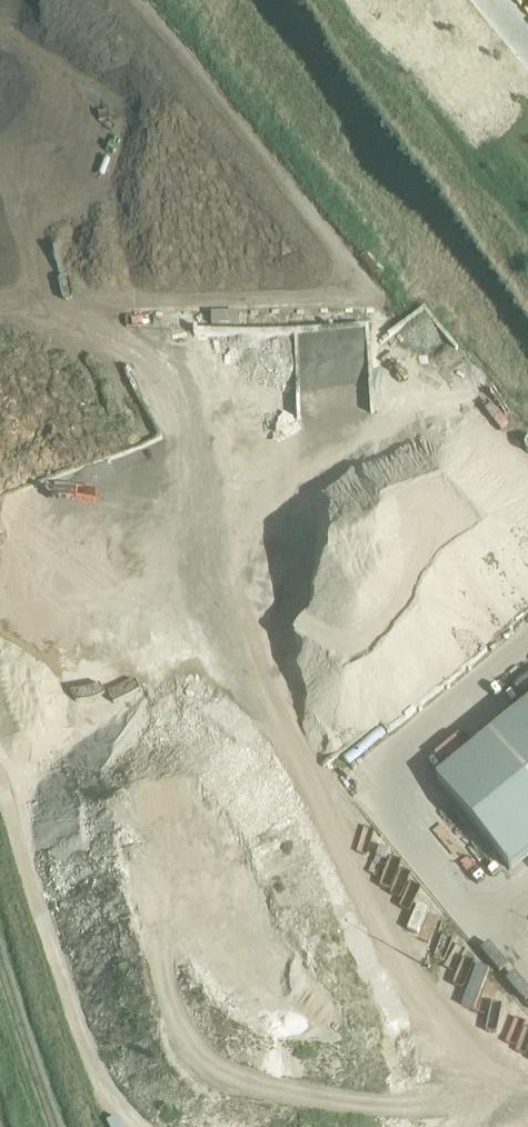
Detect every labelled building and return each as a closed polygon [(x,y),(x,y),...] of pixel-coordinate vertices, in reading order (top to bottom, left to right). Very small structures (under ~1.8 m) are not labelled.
[(294,413),(407,422),(413,351),(299,342),(294,413)] [(437,779),(512,870),(527,857),(527,705),(437,779)] [(467,953),(459,978),(470,981),(478,956),(467,953)] [(481,1005),(492,964),(479,960),(468,1001),(481,1005)] [(506,1035),(527,1039),(527,1031),(527,1020),(509,1017),(506,1035)]
